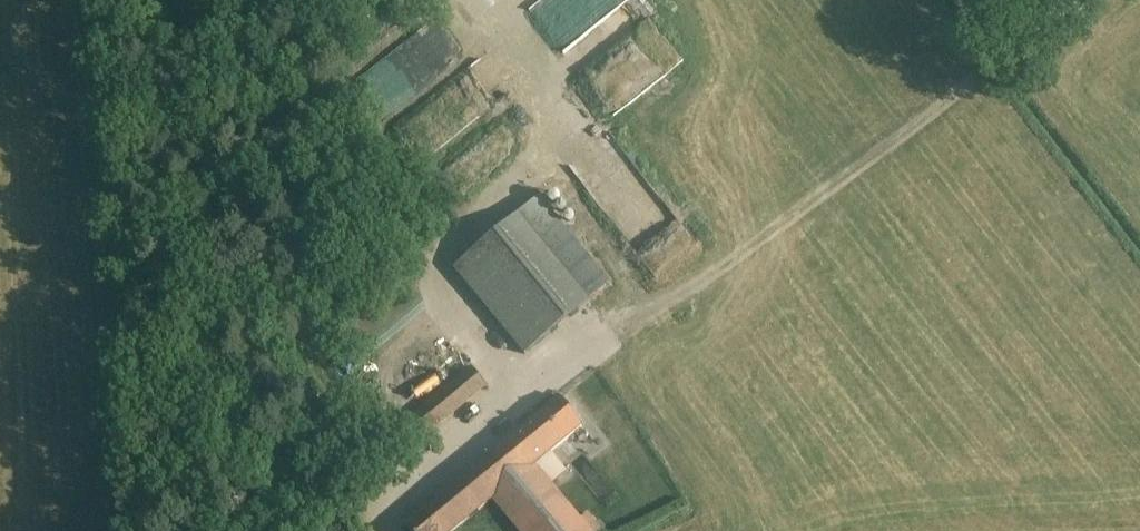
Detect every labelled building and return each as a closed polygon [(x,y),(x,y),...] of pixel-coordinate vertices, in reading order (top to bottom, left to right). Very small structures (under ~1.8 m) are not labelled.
[(425,86),(412,97),(440,128),(453,116),(425,86)] [(589,302),(518,216),(455,269),(526,355),(589,302)] [(397,276),(340,325),(370,361),(428,312),(397,276)] [(471,368),(461,377),(412,417),(408,420),(424,439),(487,387),(471,368)] [(423,511),(406,524),(411,530),(454,530),(495,498),(522,530),(587,530),(533,466),(584,425),(561,397),(423,511)]
